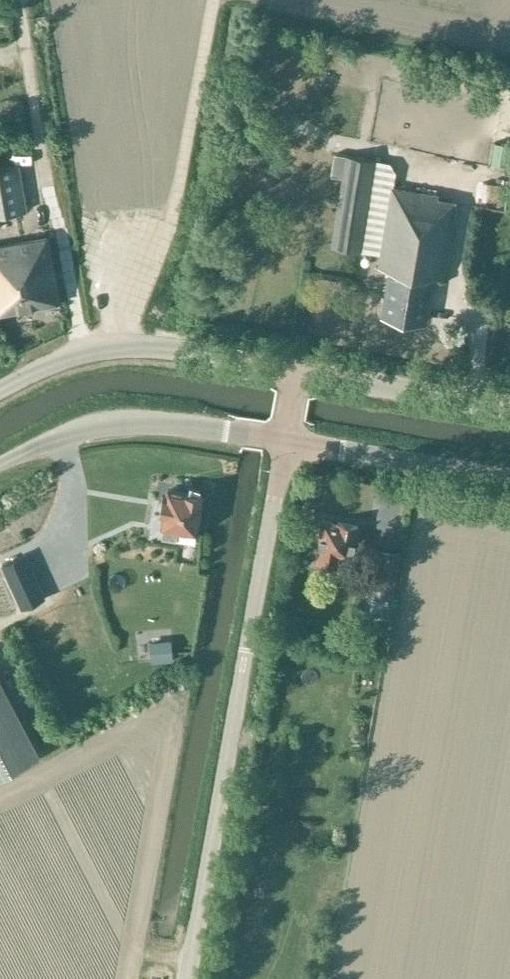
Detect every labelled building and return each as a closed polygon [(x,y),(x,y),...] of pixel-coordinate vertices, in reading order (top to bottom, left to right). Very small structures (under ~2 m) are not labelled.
[(488,181),(504,183),(509,146),(509,144),(494,141),(488,181)] [(392,186),(392,185),(373,182),(376,160),(345,154),(345,155),(334,153),(331,175),(341,177),(331,247),(360,251),(360,252),(379,255),(377,267),(389,269),(381,315),(424,322),(432,276),(445,279),(458,201),(438,198),(438,194),(392,186)] [(27,212),(19,165),(0,168),(0,216),(27,212)] [(504,211),(506,198),(507,185),(483,182),(479,207),(504,211)] [(58,302),(47,236),(0,245),(0,313),(58,302)] [(306,258),(314,259),(316,246),(308,245),(306,258)] [(315,259),(334,262),(335,251),(316,249),(315,259)] [(161,494),(157,515),(163,516),(162,526),(163,526),(161,538),(175,540),(177,528),(197,531),(202,496),(200,495),(197,492),(191,491),(187,493),(168,490),(167,495),(161,494)] [(353,562),(360,528),(323,521),(321,533),(317,533),(316,541),(319,541),(316,562),(337,567),(339,559),(353,562)] [(393,598),(401,551),(372,547),(364,593),(393,598)] [(24,554),(2,564),(22,608),(44,598),(24,554)] [(291,560),(289,571),(297,573),(299,561),(291,560)] [(334,574),(343,593),(358,587),(349,567),(334,574)] [(171,641),(150,642),(151,661),(172,660),(171,641)] [(40,755),(0,678),(0,776),(40,755)]
